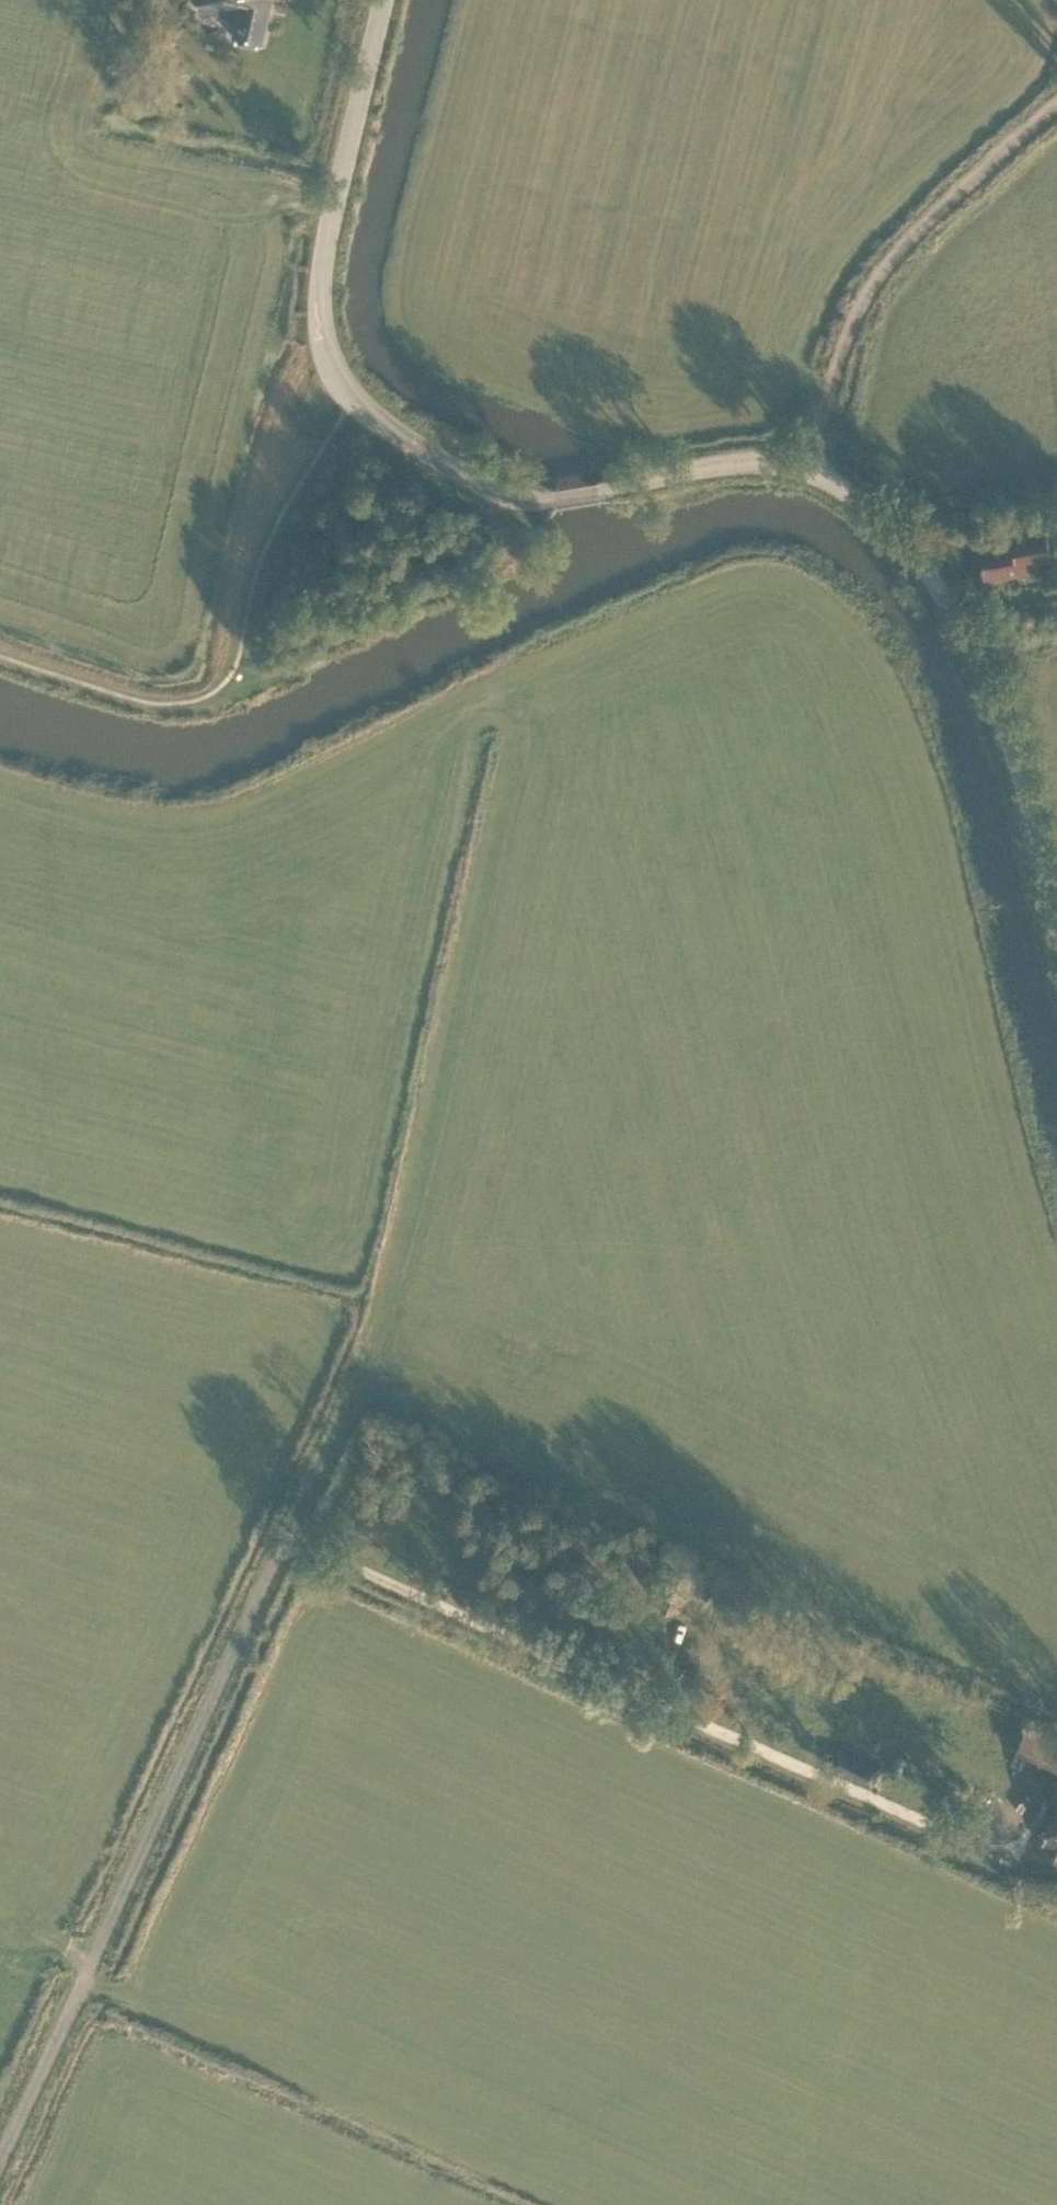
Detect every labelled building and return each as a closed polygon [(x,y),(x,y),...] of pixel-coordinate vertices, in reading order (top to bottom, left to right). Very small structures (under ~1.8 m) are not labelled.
[(237,10),(231,35),(260,42),(271,0),(196,0),(237,10)] [(1055,569),(1043,512),(1009,519),(1013,538),(980,544),(987,577),(1019,571),(1020,576),(1055,569)] [(714,1582),(703,1576),(696,1591),(707,1597),(714,1582)] [(1045,1844),(1056,1849),(1056,1814),(1045,1844)]
